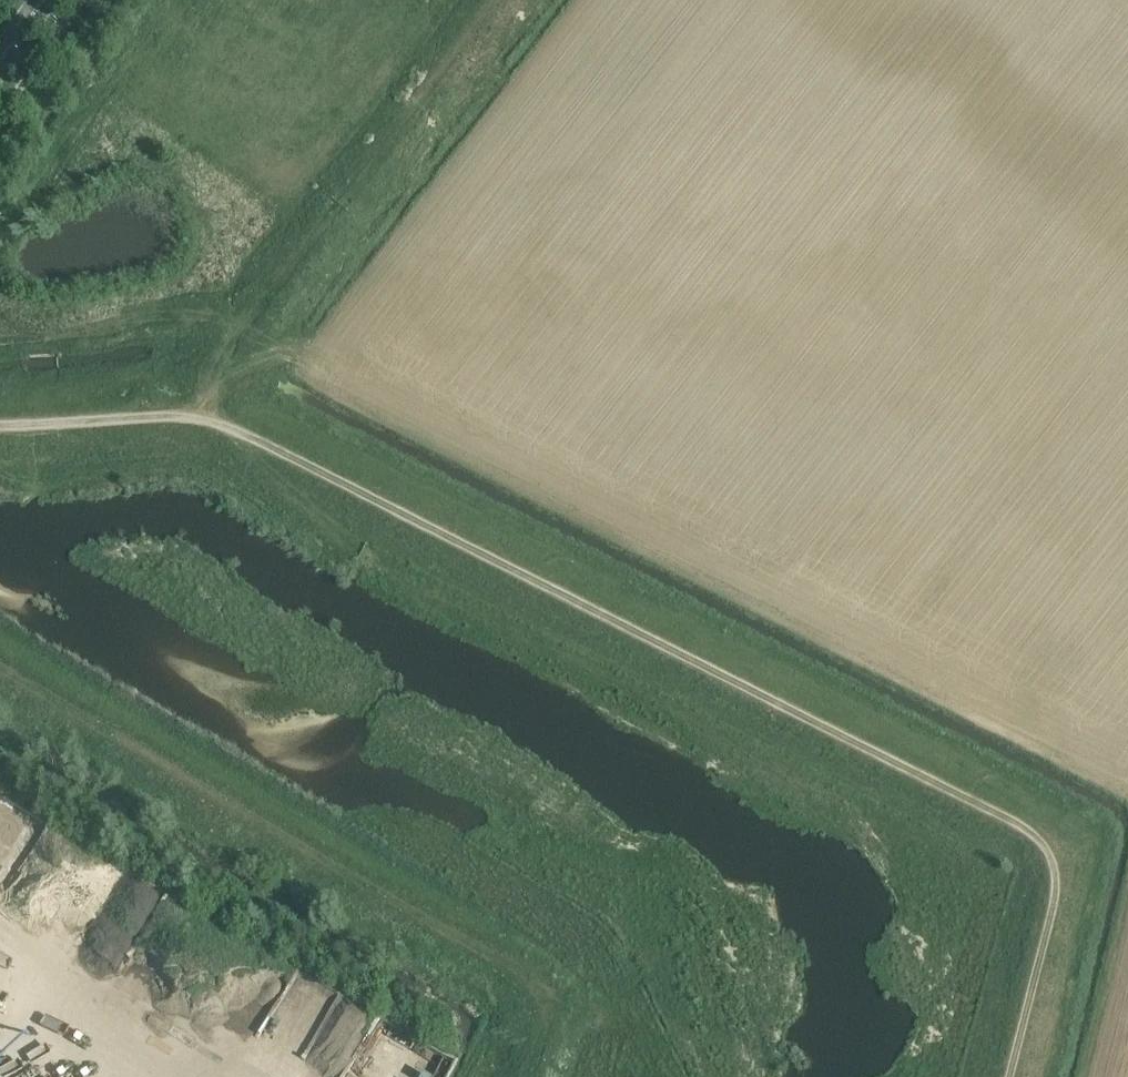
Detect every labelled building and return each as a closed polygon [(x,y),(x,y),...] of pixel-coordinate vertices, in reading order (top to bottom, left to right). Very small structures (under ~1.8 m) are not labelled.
[(268,1030),(257,1057),(284,1068),(295,1042),(268,1030)]
